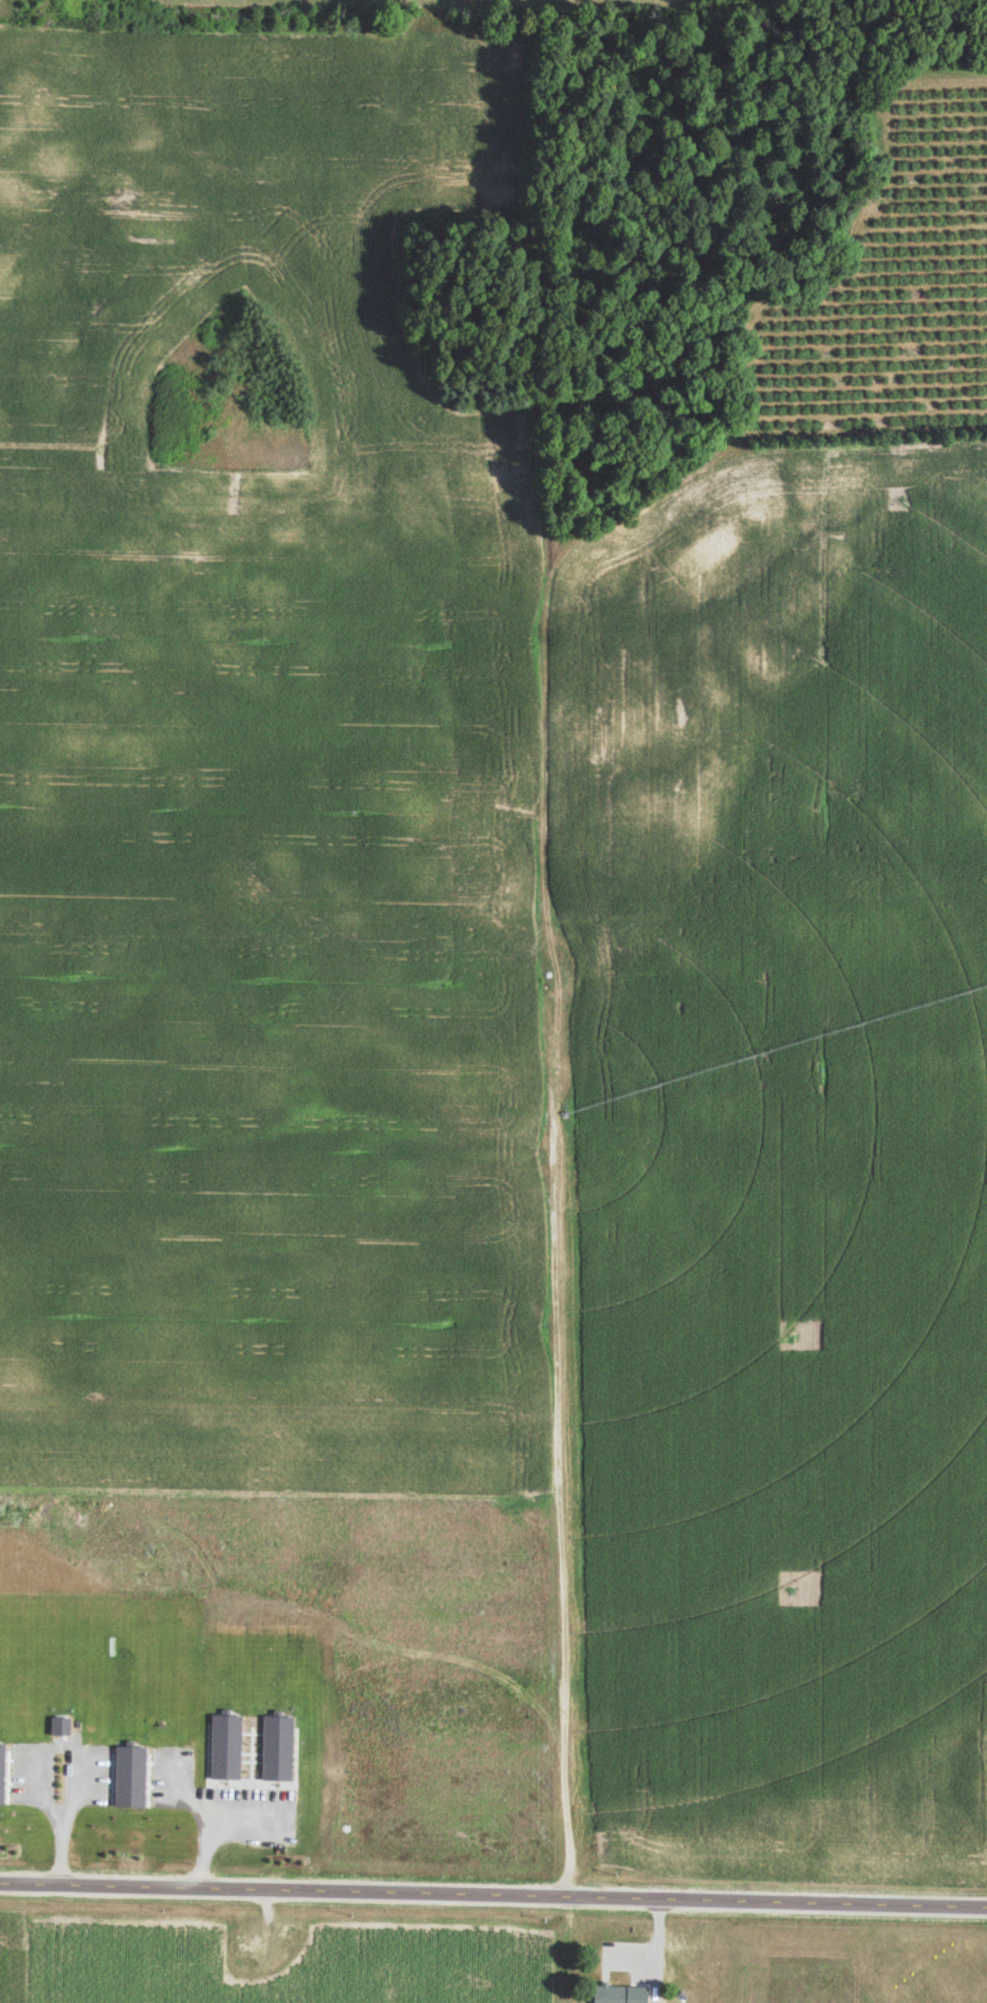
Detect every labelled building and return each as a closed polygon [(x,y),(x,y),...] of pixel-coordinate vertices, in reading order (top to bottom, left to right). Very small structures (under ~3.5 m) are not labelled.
[(623,1984),(623,1991),(611,1990),(611,2002),(644,2002),(644,1994),(639,1993),(639,1985),(623,1984)]
